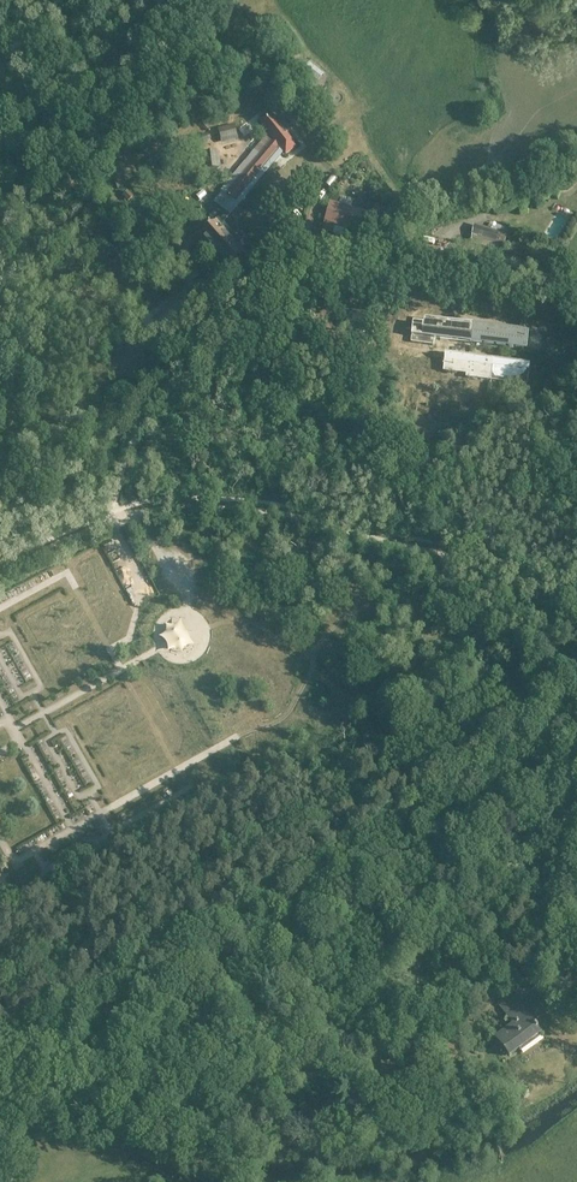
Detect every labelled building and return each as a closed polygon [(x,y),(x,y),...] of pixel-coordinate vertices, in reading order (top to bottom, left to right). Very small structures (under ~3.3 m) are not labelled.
[(268,141),(225,194),(236,202),(239,198),(242,201),(248,194),(244,192),(279,150),(280,149),(286,155),(296,146),(291,137),(277,118),(269,112),(257,121),(261,128),(271,138),(268,141)] [(221,141),(237,137),(234,126),(218,130),(221,141)] [(192,153),(200,149),(197,142),(189,145),(192,153)] [(177,159),(185,155),(181,148),(174,151),(177,159)] [(205,170),(217,169),(215,152),(203,154),(205,170)] [(163,166),(171,162),(167,155),(160,158),(163,166)] [(149,171),(156,168),(153,160),(146,164),(149,171)] [(119,188),(126,185),(123,177),(115,181),(119,188)] [(129,201),(133,198),(128,192),(124,195),(129,201)] [(332,201),(324,230),(366,242),(374,213),(332,201)] [(388,210),(385,202),(376,206),(379,213),(388,210)] [(223,217),(217,222),(200,237),(230,271),(231,270),(236,276),(238,276),(246,269),(246,266),(241,261),(247,256),(246,255),(248,253),(243,248),(241,250),(227,233),(229,231),(222,224),(226,221),(223,217)] [(263,223),(259,219),(253,225),(257,229),(263,223)] [(502,232),(482,225),(481,229),(475,228),(472,236),(503,246),(506,238),(500,236),(502,232)] [(261,250),(267,255),(276,245),(271,240),(261,250)] [(333,255),(331,251),(318,256),(320,260),(333,255)] [(414,321),(411,341),(434,344),(434,338),(482,343),(484,326),(425,319),(425,323),(414,321)] [(484,326),(482,343),(532,350),(532,348),(540,349),(542,334),(534,333),(534,332),(529,332),(484,326)] [(367,345),(352,342),(351,349),(365,352),(367,345)] [(494,380),(497,358),(446,352),(444,370),(466,372),(466,377),(494,380)] [(497,358),(494,380),(527,384),(530,362),(497,358)] [(510,1056),(541,1034),(511,994),(499,1003),(515,1024),(497,1037),(510,1056)]
